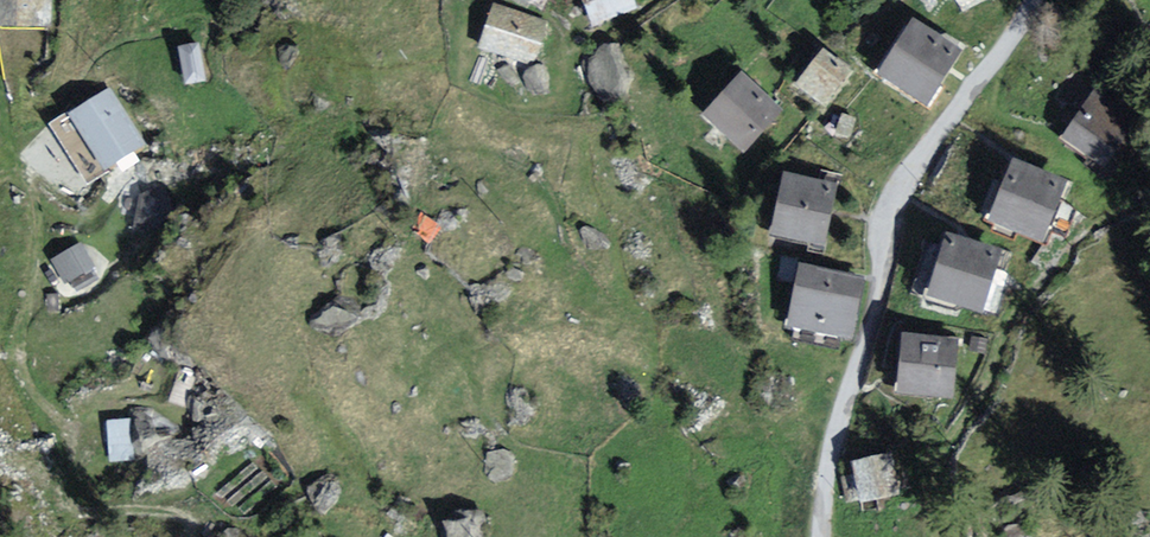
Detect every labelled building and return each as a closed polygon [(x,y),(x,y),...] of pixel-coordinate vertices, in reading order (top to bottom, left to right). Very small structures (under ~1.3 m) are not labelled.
[(56,32),(55,0),(0,0),(0,33),(56,32)] [(578,18),(627,0),(571,0),(578,18)] [(554,22),(485,2),(469,58),(538,77),(554,22)] [(963,55),(906,28),(869,94),(926,125),(963,55)] [(809,35),(783,83),(821,104),(847,56),(809,35)] [(720,54),(683,106),(741,153),(782,103),(720,54)] [(1148,105),(1092,75),(1054,140),(1109,173),(1148,105)] [(147,146),(103,91),(57,127),(101,182),(147,146)] [(751,238),(814,249),(831,176),(767,162),(751,238)] [(1065,190),(999,164),(978,218),(1044,244),(1065,190)] [(997,253),(929,231),(911,286),(978,308),(997,253)] [(82,236),(51,255),(70,285),(101,266),(82,236)] [(858,265),(795,257),(782,331),(845,342),(858,265)] [(972,339),(903,323),(890,379),(959,395),(972,339)] [(133,413),(110,415),(112,456),(136,455),(133,413)] [(893,447),(854,454),(862,497),(901,490),(893,447)]
